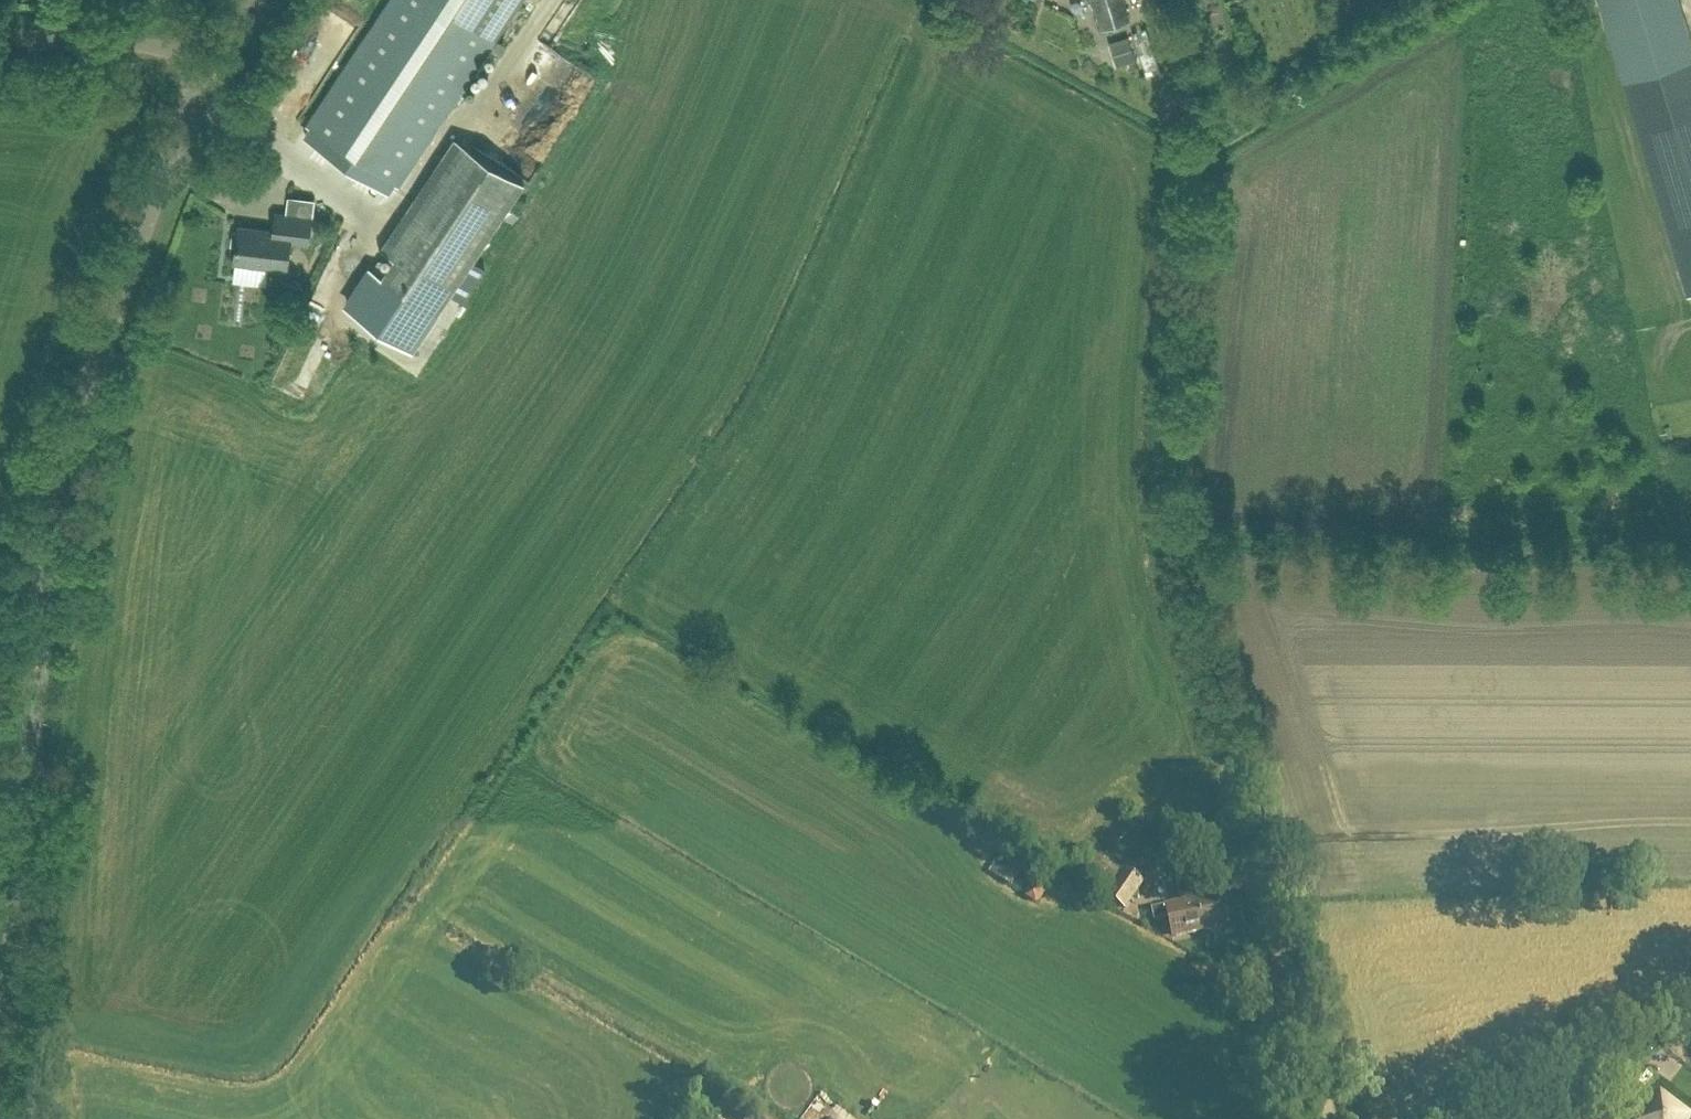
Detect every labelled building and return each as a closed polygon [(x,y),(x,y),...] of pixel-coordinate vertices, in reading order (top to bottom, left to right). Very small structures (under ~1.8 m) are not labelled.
[(397,183),(519,0),(389,0),(307,123),(397,183)] [(1097,19),(1100,28),(1128,19),(1122,0),(1091,0),(1097,19)] [(1676,0),(1600,0),(1688,293),(1690,292),(1690,49),(1676,0)] [(1124,39),(1109,44),(1116,64),(1131,59),(1124,39)] [(412,349),(437,312),(479,248),(411,204),(345,304),(412,349)] [(308,242),(311,217),(286,213),(280,213),(278,230),(238,225),(238,228),(233,228),(232,240),(236,241),(234,260),(235,260),(267,264),(266,267),(269,268),(286,270),(290,240),(308,242)] [(1010,888),(1026,860),(1004,846),(987,874),(1010,888)] [(1035,905),(1050,881),(1037,872),(1022,898),(1035,905)] [(1123,913),(1142,886),(1122,872),(1103,899),(1123,913)] [(1171,939),(1219,928),(1212,896),(1149,910),(1152,922),(1166,919),(1171,939)]
